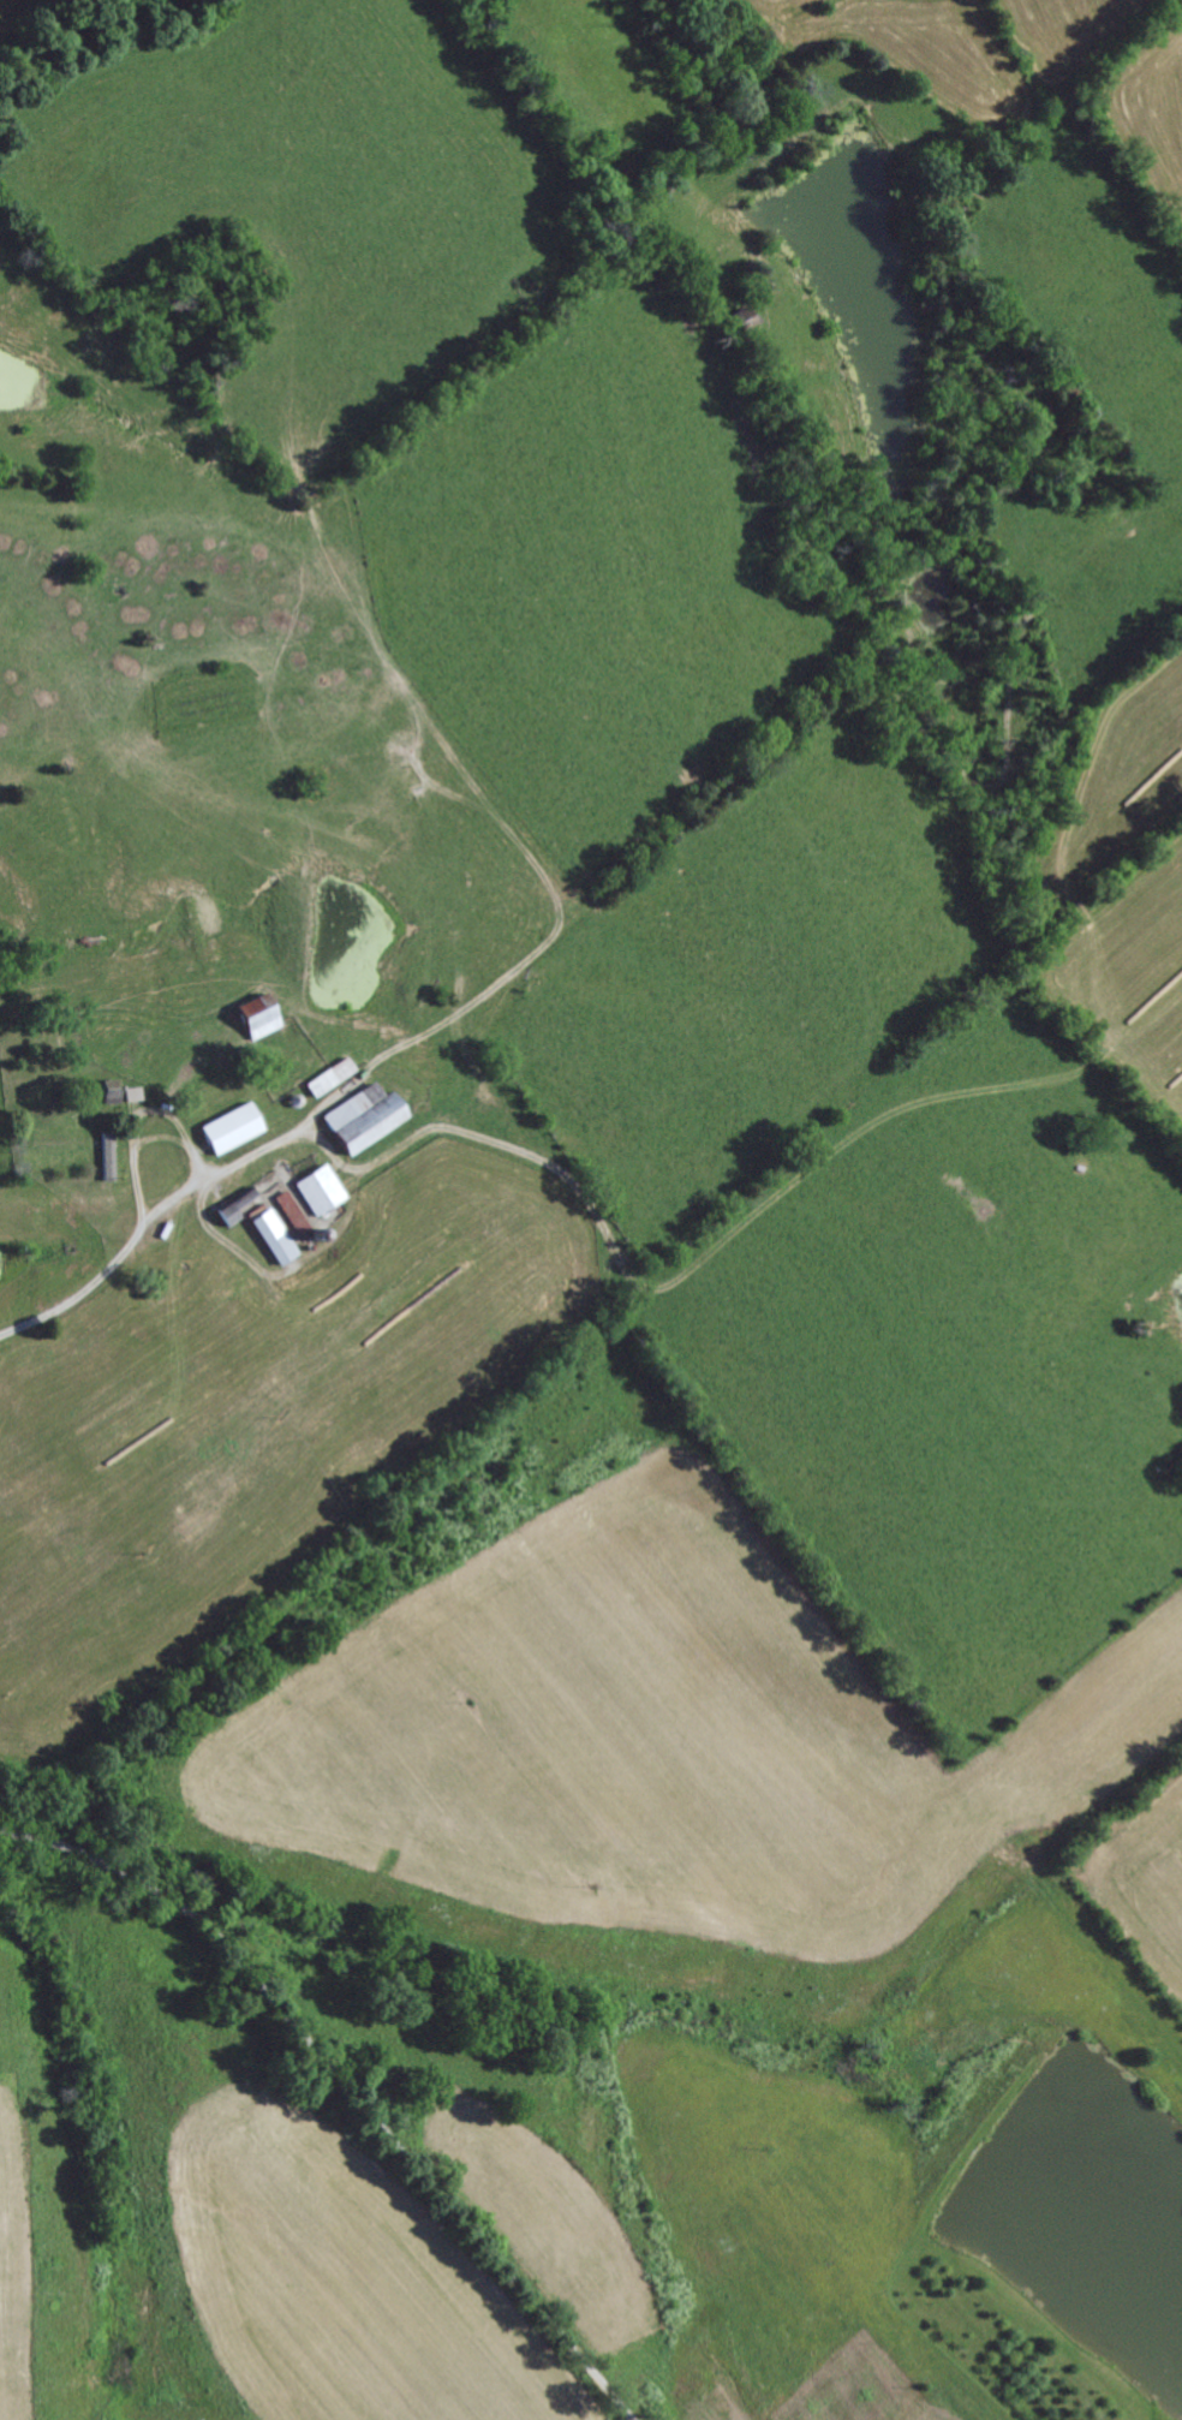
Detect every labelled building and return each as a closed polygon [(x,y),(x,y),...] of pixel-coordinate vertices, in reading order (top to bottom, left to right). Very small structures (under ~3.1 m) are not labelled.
[(251,1037),(282,1024),(267,989),(237,1002),(251,1037)] [(408,1116),(392,1087),(382,1092),(375,1080),(322,1109),(345,1151),(408,1116)] [(266,1128),(251,1098),(200,1123),(215,1153),(266,1128)] [(348,1194),(326,1160),(295,1180),(317,1214),(348,1194)] [(277,1192),(300,1239),(313,1233),(290,1186),(277,1192)] [(250,1217),(282,1263),(301,1250),(269,1204),(250,1217)]
